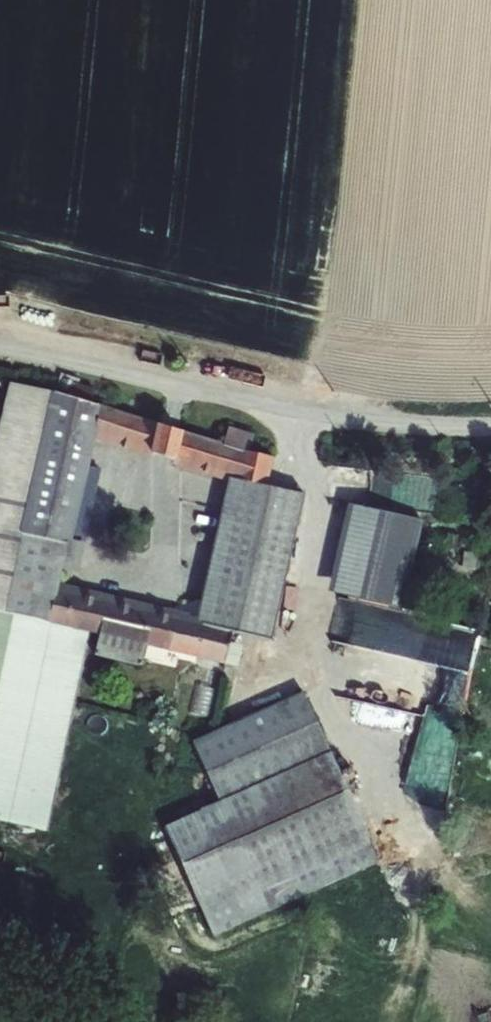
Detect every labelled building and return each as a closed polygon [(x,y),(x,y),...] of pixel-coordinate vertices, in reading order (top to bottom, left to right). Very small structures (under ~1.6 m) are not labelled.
[(94,442),(97,431),(93,430),(97,409),(8,385),(0,423),(0,616),(48,627),(59,586),(61,574),(66,547),(71,548),(88,469),(94,442)] [(149,458),(157,425),(98,406),(97,409),(93,430),(97,431),(94,442),(149,460),(149,458)] [(183,433),(157,425),(149,458),(175,467),(183,433)] [(228,429),(224,446),(249,454),(254,437),(228,429)] [(224,446),(183,433),(175,467),(228,484),(228,481),(268,488),(274,460),(249,454),(224,446)] [(66,547),(61,574),(78,576),(100,471),(88,469),(71,548),(66,547)] [(228,481),(228,484),(197,618),(195,627),(231,636),(271,645),(305,495),(268,488),(228,481)] [(422,525),(348,507),(328,595),(402,613),(422,525)] [(489,547),(479,545),(478,556),(488,557),(489,547)] [(477,555),(464,553),(462,571),(475,573),(477,555)] [(197,618),(59,586),(48,627),(99,639),(93,660),(140,671),(146,649),(225,667),(229,645),(231,636),(195,627),(197,618)] [(89,637),(48,627),(0,616),(0,826),(45,835),(89,637)] [(405,653),(469,670),(479,632),(415,616),(405,653)] [(242,648),(229,645),(225,667),(238,669),(242,648)] [(379,867),(303,693),(191,742),(218,804),(162,828),(213,941),(379,867)]
